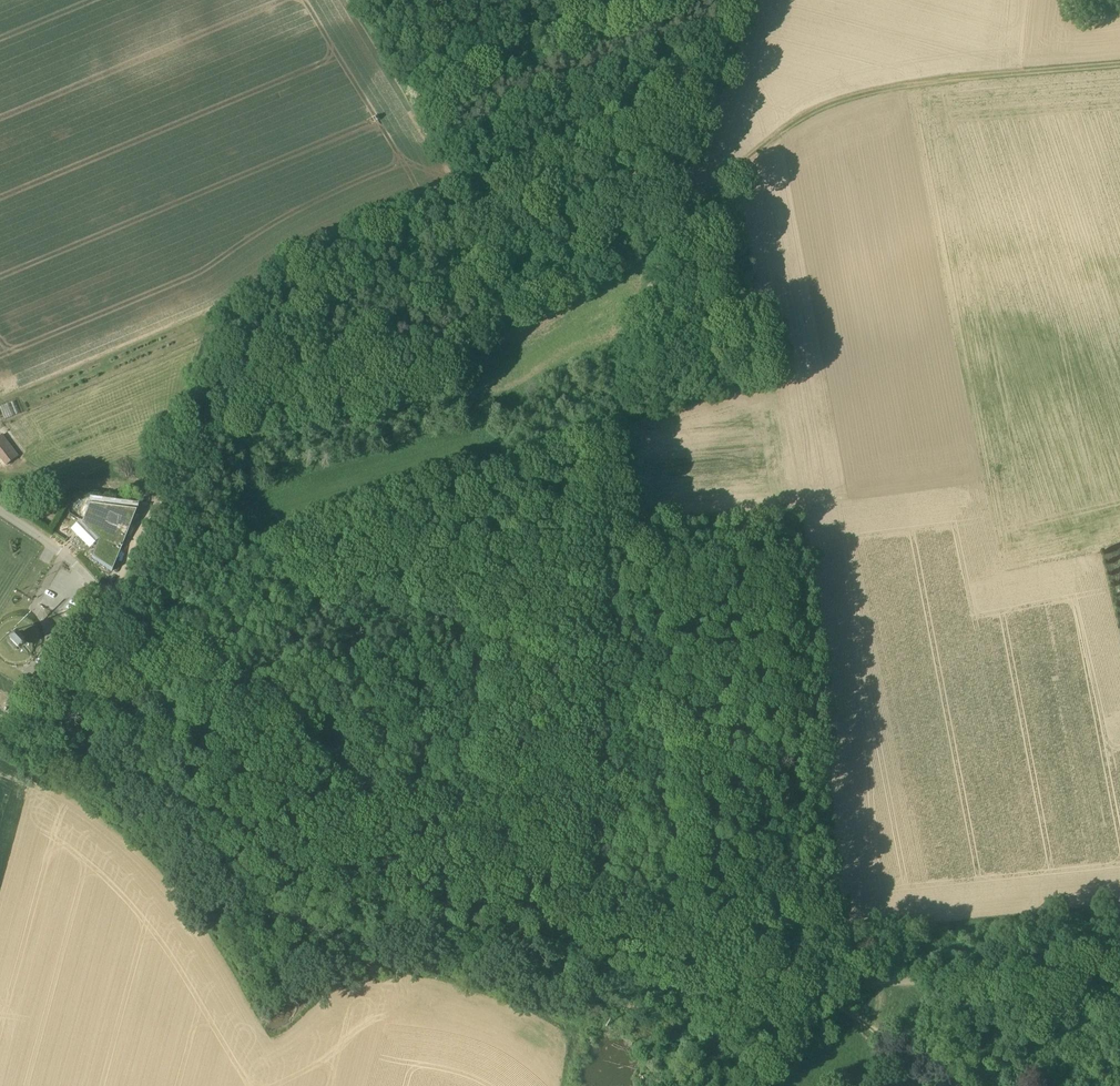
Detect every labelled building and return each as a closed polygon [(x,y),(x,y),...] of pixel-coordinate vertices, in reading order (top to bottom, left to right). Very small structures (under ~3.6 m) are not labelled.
[(0,436),(0,457),(6,465),(18,456),(2,435),(0,436)] [(28,489),(20,483),(14,493),(22,498),(28,489)] [(138,509),(91,503),(83,522),(85,522),(104,530),(103,531),(124,540),(138,509)] [(124,540),(103,531),(93,558),(111,571),(111,572),(124,540)] [(16,649),(25,642),(17,633),(9,641),(16,649)]
